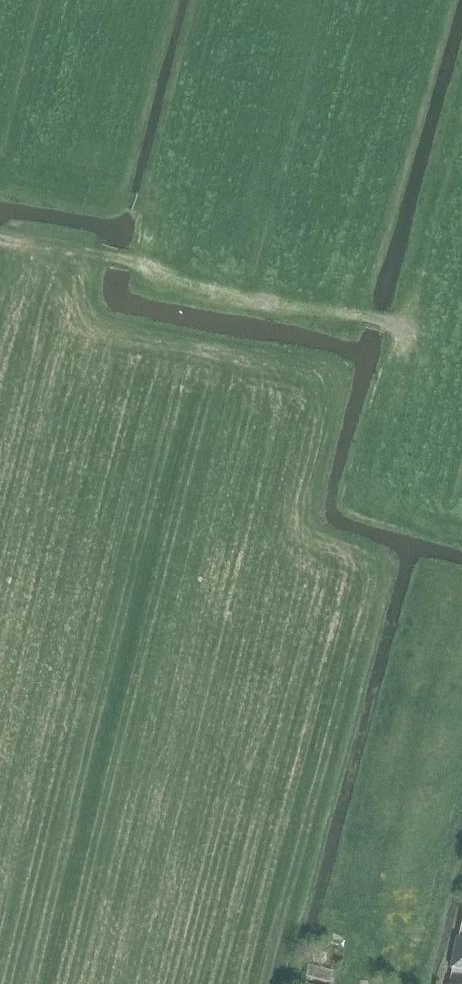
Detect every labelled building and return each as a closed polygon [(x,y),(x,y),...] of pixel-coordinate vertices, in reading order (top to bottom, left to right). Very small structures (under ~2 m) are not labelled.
[(309,967),(306,978),(330,983),(333,973),(309,967)]
